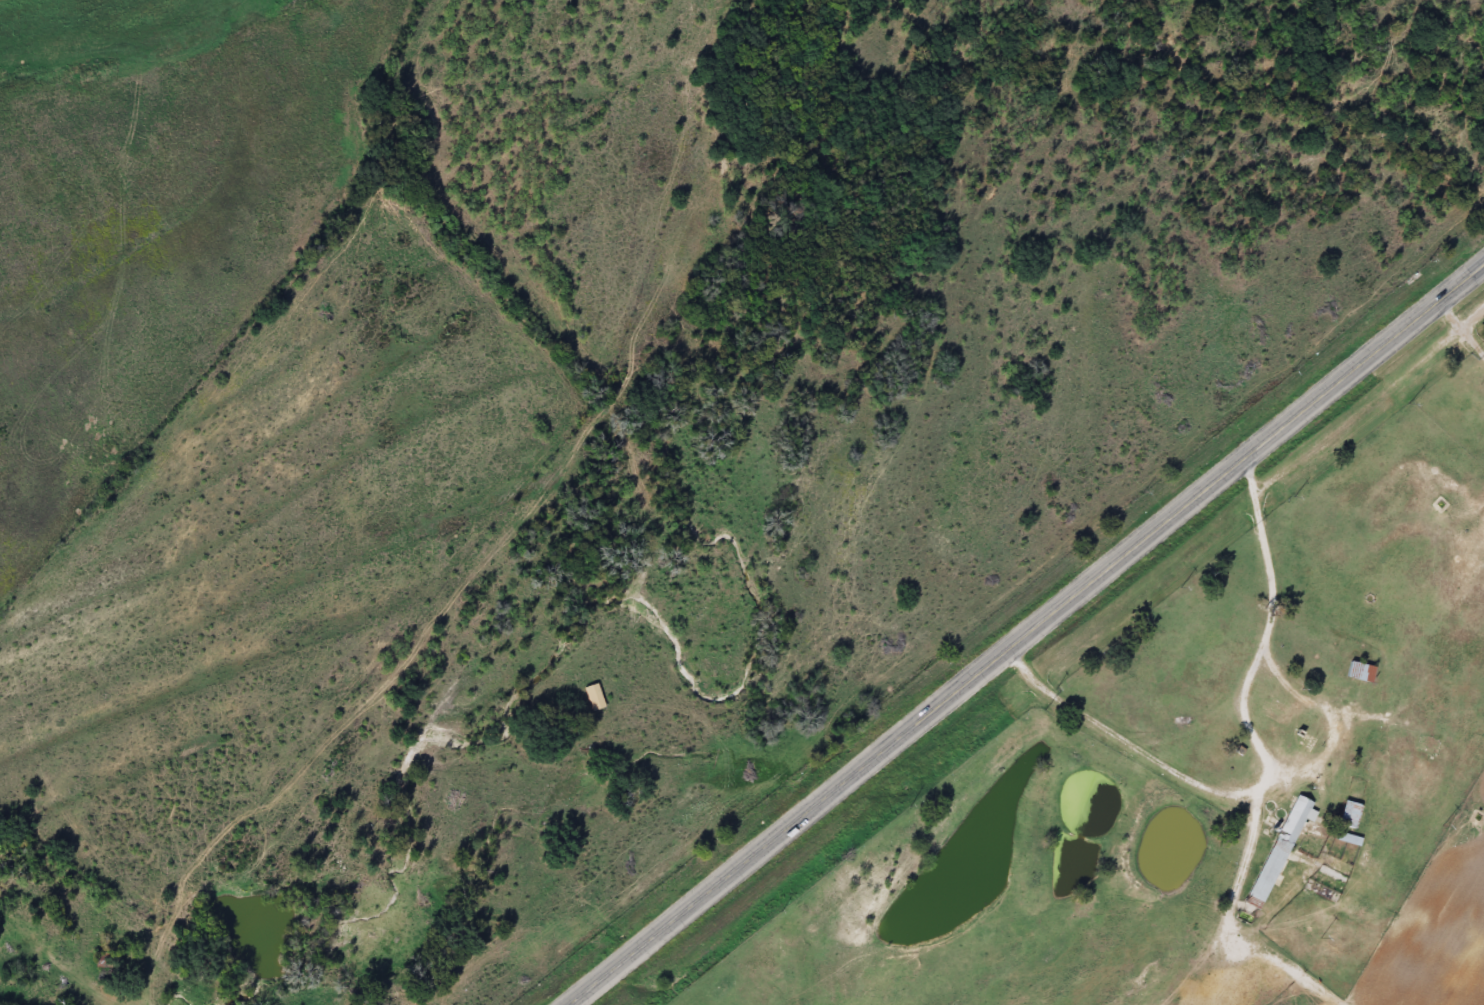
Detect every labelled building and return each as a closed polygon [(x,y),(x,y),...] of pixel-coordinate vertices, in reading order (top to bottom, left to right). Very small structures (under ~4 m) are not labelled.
[(1367,683),(1342,677),(1347,660),(1371,666),(1367,683)] [(1240,901),(1292,794),(1310,803),(1302,819),(1325,831),(1322,839),(1296,827),(1256,909),(1240,901)] [(1358,805),(1350,829),(1333,823),(1341,799),(1358,805)] [(1357,839),(1353,847),(1331,836),(1334,829),(1357,839)]
